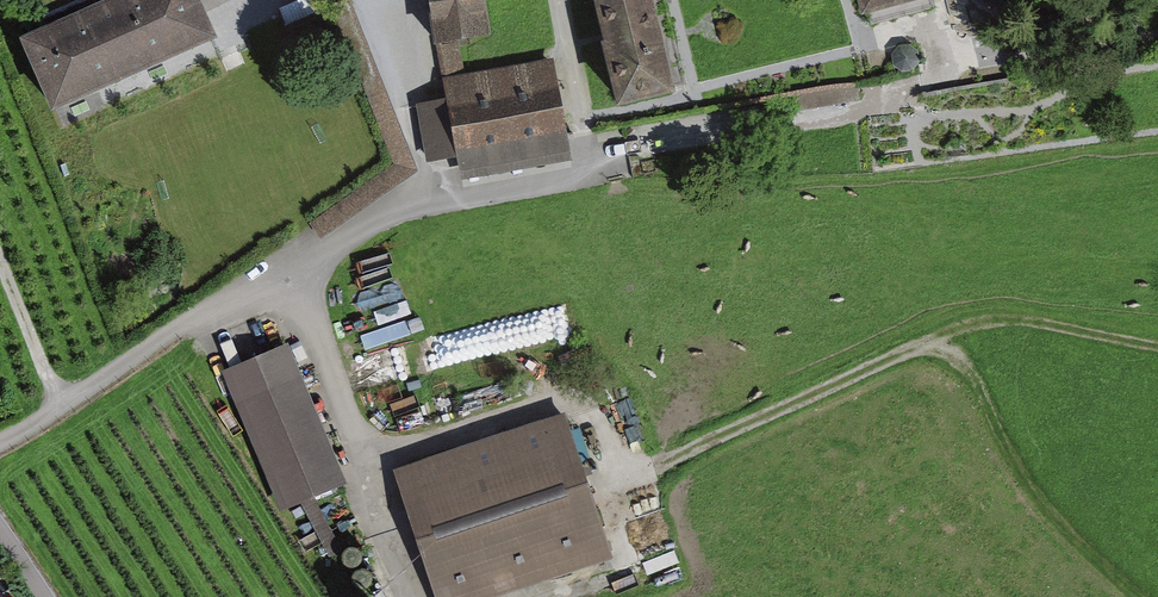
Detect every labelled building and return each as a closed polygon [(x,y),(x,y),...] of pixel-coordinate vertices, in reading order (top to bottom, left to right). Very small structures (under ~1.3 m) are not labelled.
[(24,41),(55,114),(215,47),(195,0),(124,0),(24,41)] [(434,52),(441,51),(449,103),(424,106),(433,165),(457,161),(460,178),(571,162),(557,64),(465,77),(460,47),(491,43),(485,0),(427,0),(434,52)] [(623,115),(683,99),(657,0),(594,0),(623,115)] [(860,30),(941,10),(938,0),(852,0),(860,30)] [(393,166),(309,226),(322,243),(417,176),(350,2),(333,9),(393,166)] [(287,338),(222,366),(281,505),(347,477),(287,338)] [(368,352),(372,379),(472,365),(469,338),(368,352)] [(613,553),(564,407),(393,464),(437,596),(481,596),(613,553)]
